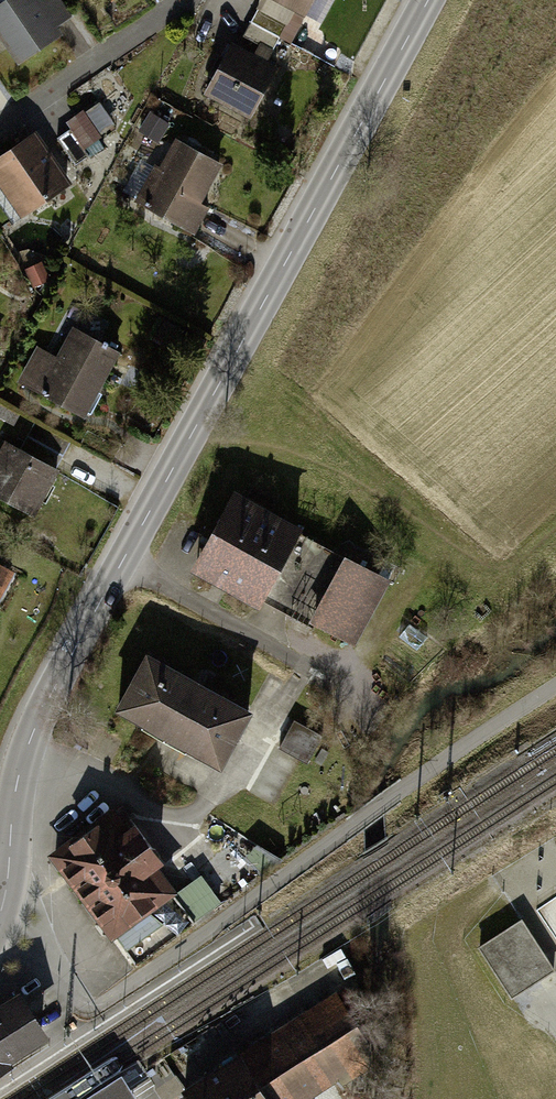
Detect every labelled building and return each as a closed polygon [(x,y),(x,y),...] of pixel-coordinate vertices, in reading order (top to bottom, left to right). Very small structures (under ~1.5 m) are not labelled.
[(14,59),(75,20),(62,0),(0,0),(0,36),(14,59)] [(305,18),(314,0),(269,0),(305,18)] [(278,70),(231,45),(204,97),(251,121),(278,70)] [(85,115),(67,126),(82,152),(100,142),(85,115)] [(0,158),(0,191),(20,222),(70,189),(35,135),(0,158)] [(220,168),(175,144),(141,208),(193,236),(206,212),(199,208),(220,168)] [(115,354),(68,328),(52,356),(37,348),(16,386),(78,420),(115,354)] [(0,443),(0,503),(30,519),(55,473),(0,443)] [(297,525),(228,489),(186,571),(354,656),(391,584),(292,533),(297,525)] [(0,566),(0,596),(13,572),(0,566)] [(246,708),(141,654),(111,712),(216,766),(246,708)] [(117,806),(46,852),(104,941),(175,896),(117,806)] [(477,951),(511,1003),(555,974),(522,922),(477,951)] [(7,1064),(4,1060),(43,1033),(18,997),(0,1009),(0,1069),(7,1064)] [(239,1052),(267,1098),(307,1098),(370,1061),(331,997),(239,1052)] [(175,1084),(184,1098),(266,1098),(239,1052),(236,1048),(175,1084)] [(96,1098),(131,1098),(121,1083),(96,1098)]
